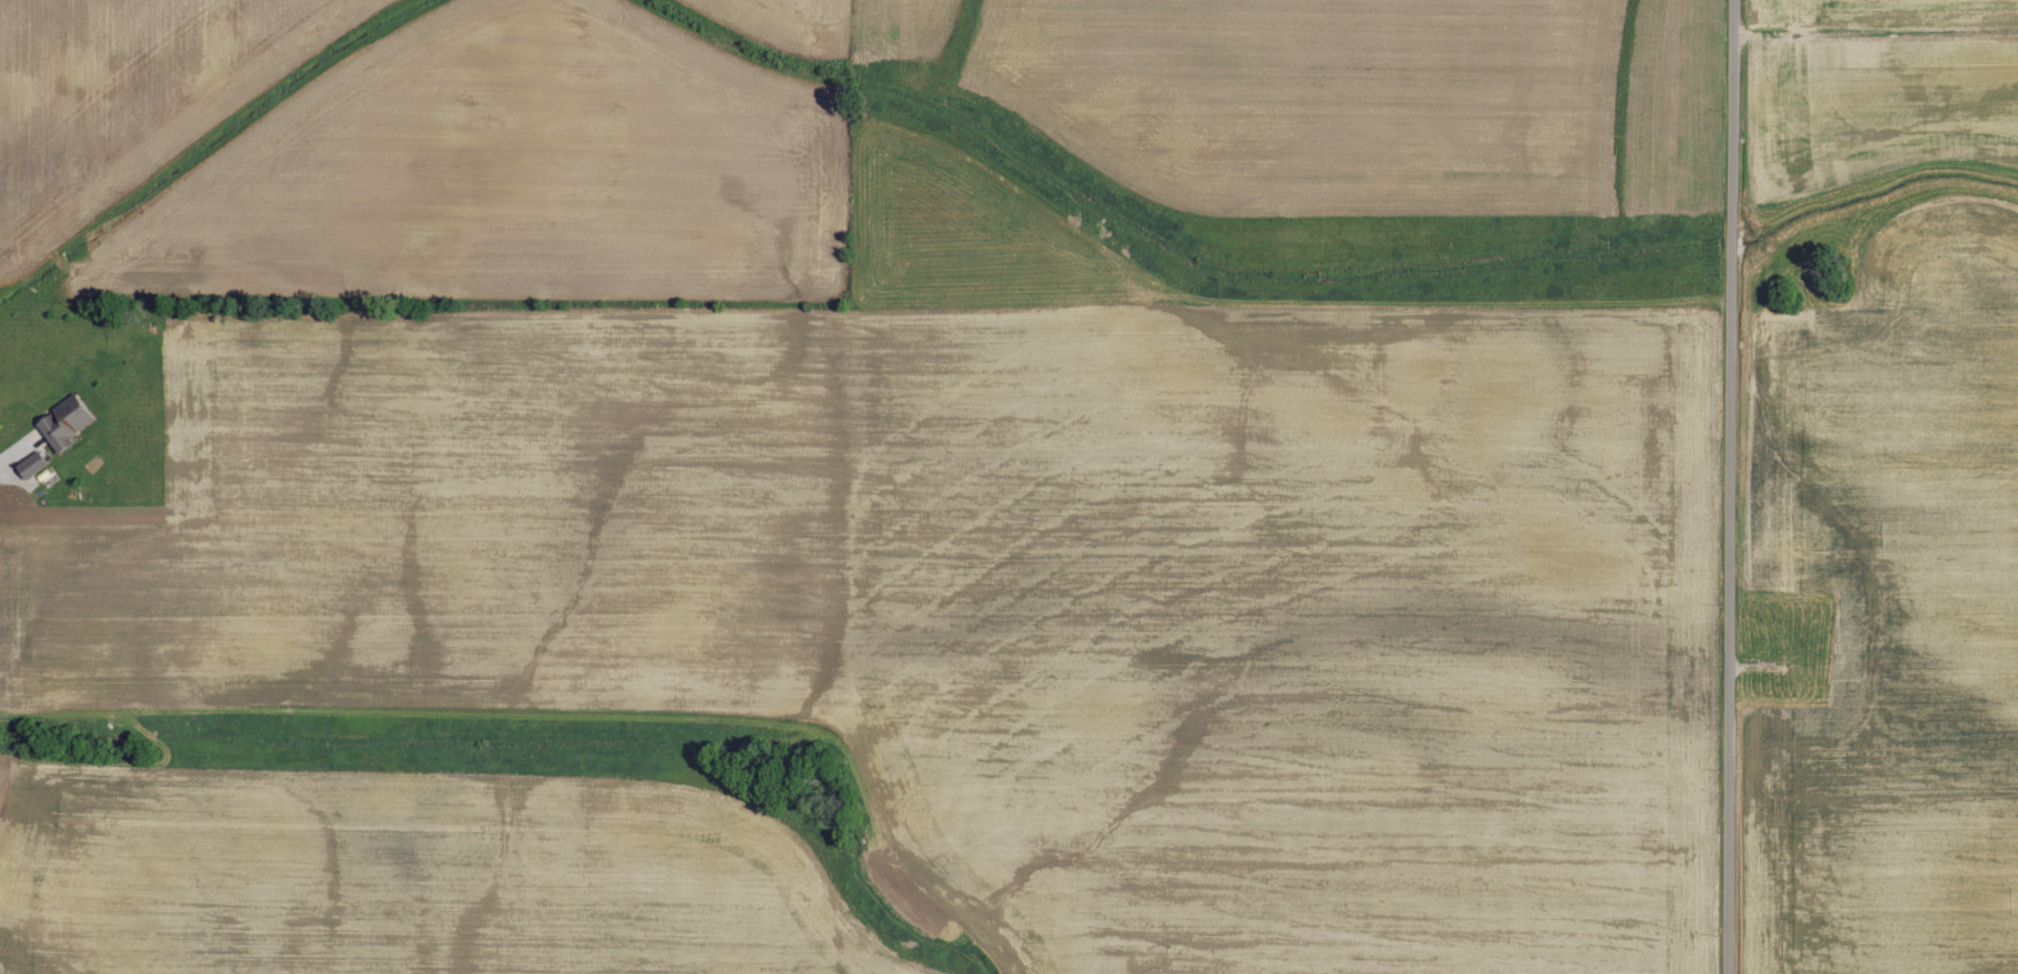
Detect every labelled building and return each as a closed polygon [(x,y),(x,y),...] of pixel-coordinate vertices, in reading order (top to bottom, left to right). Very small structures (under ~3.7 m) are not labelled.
[(15,466),(24,479),(46,465),(37,452),(15,466)]
